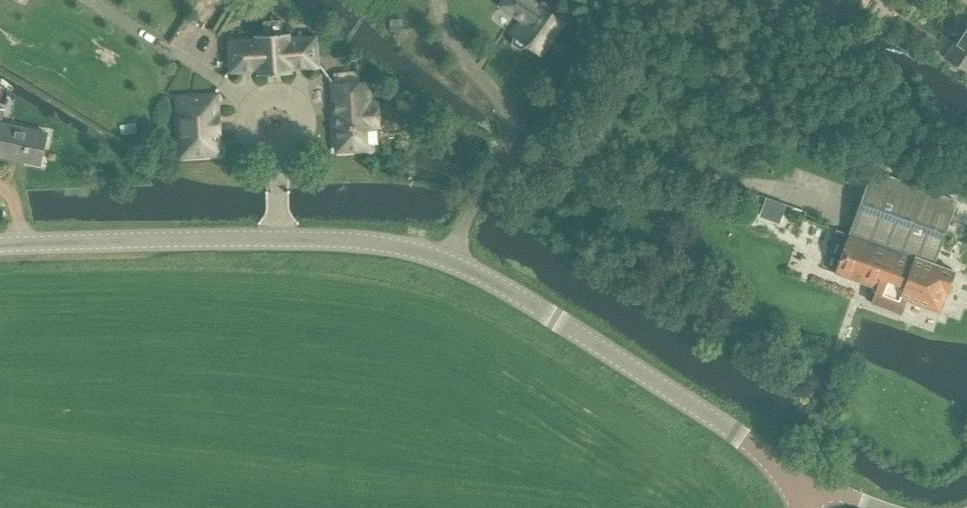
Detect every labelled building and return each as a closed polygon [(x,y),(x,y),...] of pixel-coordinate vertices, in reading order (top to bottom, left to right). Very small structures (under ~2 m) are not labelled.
[(502,6),(522,20),(512,33),(515,35),(512,39),(512,44),(519,49),(523,47),(526,43),(527,43),(526,44),(529,47),(530,46),(540,53),(562,23),(561,23),(538,6),(530,0),(506,0),(502,6)] [(388,19),(389,32),(402,31),(402,18),(388,19)] [(257,39),(230,40),(231,71),(258,69),(259,74),(293,72),(292,67),(319,65),(318,35),(291,37),(290,32),(283,32),(282,22),(264,23),(265,34),(256,34),(257,39)] [(966,71),(966,23),(946,57),(966,71)] [(342,145),(379,143),(377,104),(369,104),(367,83),(335,85),(336,102),(339,102),(342,145)] [(218,113),(217,93),(177,96),(181,155),(221,153),(220,133),(219,113),(218,113)] [(0,122),(0,155),(41,163),(47,132),(0,122)] [(933,264),(956,201),(872,171),(835,273),(877,288),(872,303),(900,313),(905,301),(939,313),(946,292),(947,292),(954,271),(933,264)] [(779,221),(785,204),(767,197),(761,215),(779,221)]
